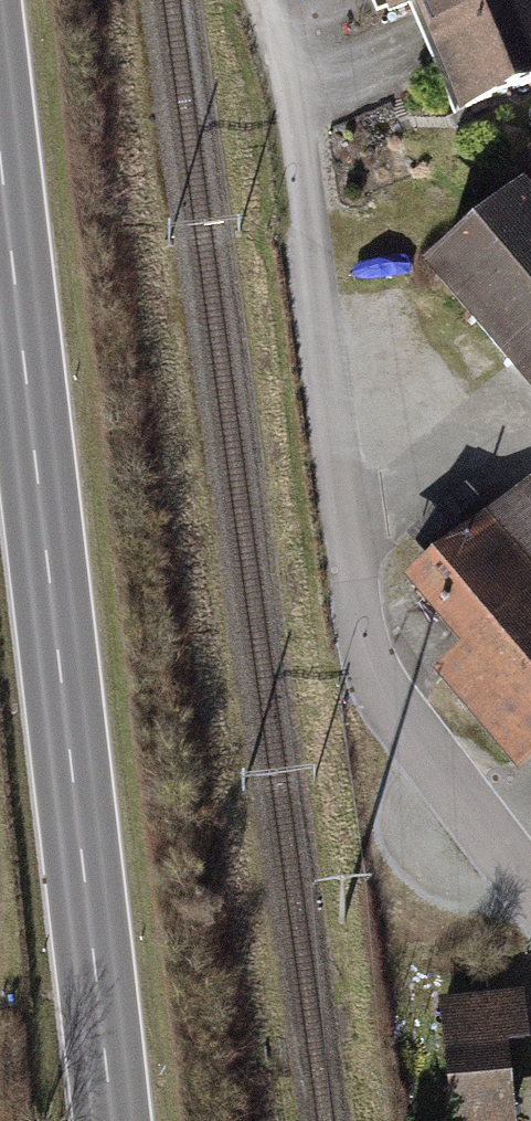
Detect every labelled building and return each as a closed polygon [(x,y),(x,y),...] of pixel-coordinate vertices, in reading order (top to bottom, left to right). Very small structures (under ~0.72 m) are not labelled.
[(404,19),(412,16),(453,0),(397,0),(404,19)] [(456,124),(530,93),(530,0),(453,0),(412,16),(456,124)] [(450,281),(530,378),(530,213),(450,281)] [(436,681),(528,786),(530,783),(530,493),(419,592),(470,651),(436,681)] [(452,1005),(464,1120),(527,1120),(520,1054),(530,1053),(530,997),(452,1005)]
